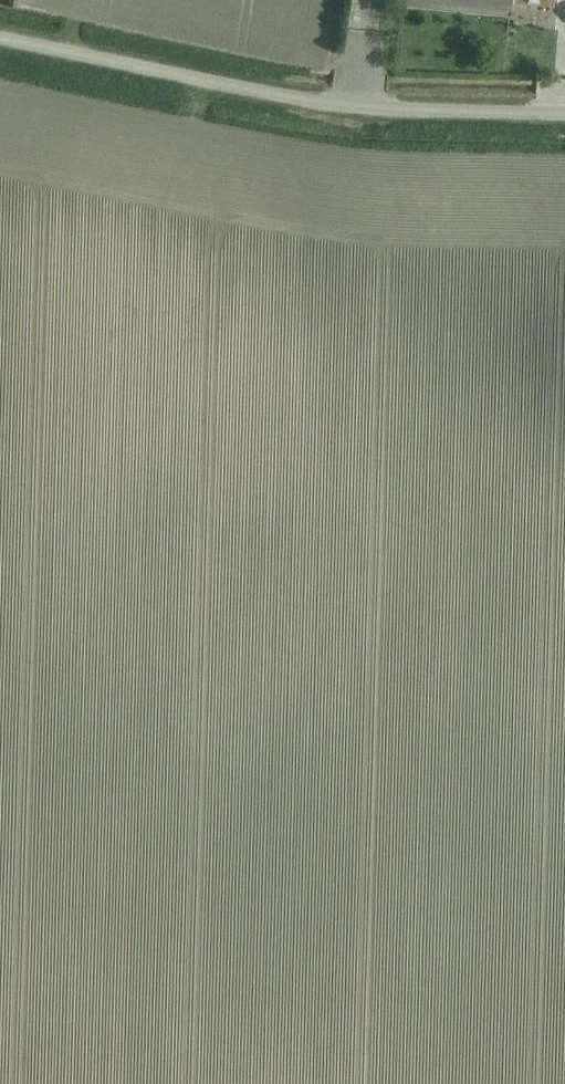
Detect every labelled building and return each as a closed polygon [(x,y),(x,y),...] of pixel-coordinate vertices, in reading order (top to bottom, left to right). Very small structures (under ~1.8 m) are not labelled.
[(400,3),(511,14),(512,7),(553,11),(554,0),(401,0),(400,3)]
